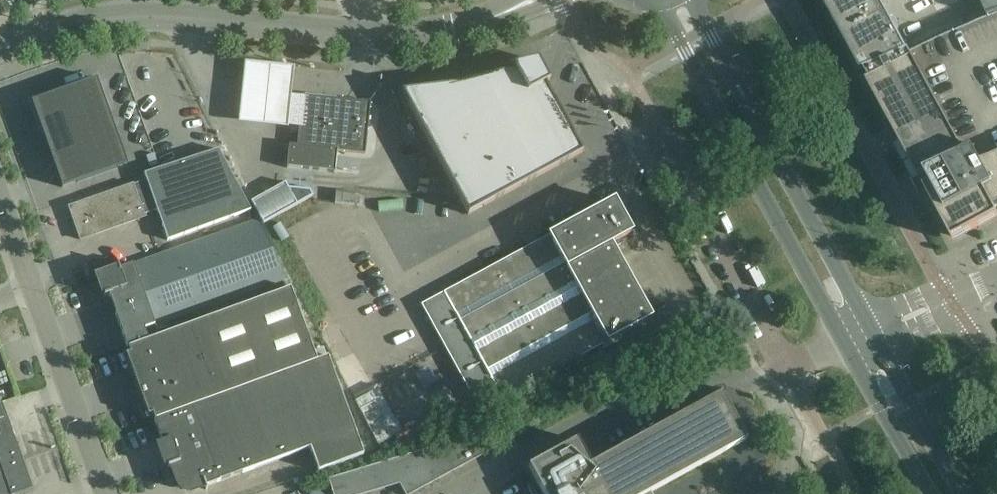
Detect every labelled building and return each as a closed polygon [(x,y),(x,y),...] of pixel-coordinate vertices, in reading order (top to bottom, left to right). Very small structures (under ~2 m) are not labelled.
[(865,72),(908,52),(880,0),(822,0),(862,73),(865,72)] [(865,72),(870,81),(867,83),(919,179),(926,176),(932,187),(925,190),(950,236),(996,212),(994,209),(996,207),(996,0),(980,0),(987,17),(910,52),(908,52),(865,72)] [(549,83),(537,61),(536,61),(513,67),(514,71),(457,86),(415,91),(402,93),(408,105),(468,215),(582,153),(567,125),(560,129),(553,116),(560,113),(545,85),(549,83)] [(291,71),(240,67),(235,125),(287,129),(291,71)] [(96,79),(31,102),(62,188),(127,164),(96,79)] [(365,155),(370,103),(302,96),(297,146),(289,146),(286,169),(334,174),(336,152),(365,155)] [(586,97),(578,101),(586,117),(594,113),(586,97)] [(145,217),(144,215),(157,211),(167,241),(250,211),(218,150),(144,174),(146,181),(69,208),(80,240),(145,217)] [(435,207),(435,183),(425,183),(424,206),(435,207)] [(360,194),(336,192),(335,204),(359,207),(360,194)] [(258,218),(267,238),(303,221),(294,201),(258,218)] [(609,245),(631,233),(613,202),(422,306),(480,411),(650,319),(609,245)] [(159,337),(156,327),(285,281),(256,222),(102,277),(128,348),(128,349),(159,337)] [(154,421),(318,362),(289,290),(159,337),(128,349),(154,421)] [(651,365),(669,355),(664,345),(659,335),(640,345),(651,365)] [(0,361),(0,375),(15,370),(11,358),(0,361)] [(193,490),(204,485),(206,490),(207,490),(206,487),(219,482),(310,449),(318,472),(362,456),(327,358),(318,362),(154,421),(164,447),(165,447),(172,465),(168,467),(168,469),(173,467),(179,483),(181,486),(182,488),(185,489),(187,490),(190,490),(193,490)] [(651,493),(746,441),(721,394),(603,459),(589,467),(575,442),(528,467),(543,493),(651,493)] [(0,404),(0,493),(28,493),(32,492),(0,404)] [(393,487),(399,485),(404,493),(412,493),(513,439),(506,427),(441,446),(382,464),(393,487)]
